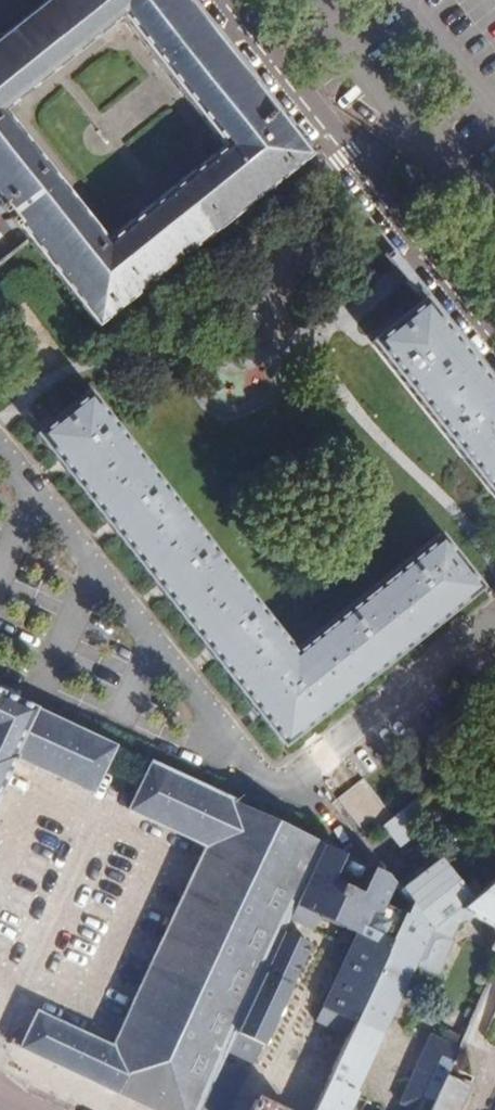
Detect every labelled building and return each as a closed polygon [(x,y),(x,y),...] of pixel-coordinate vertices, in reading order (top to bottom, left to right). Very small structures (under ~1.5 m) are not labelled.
[(186,0),(50,0),(0,39),(0,204),(98,327),(311,153),(263,98),(186,0)] [(494,497),(494,395),(408,285),(358,324),(494,497)] [(478,588),(436,536),(291,650),(90,393),(38,434),(281,745),(478,588)] [(114,746),(0,692),(0,792),(16,758),(92,794),(114,746)] [(322,842),(151,763),(129,810),(207,846),(112,1048),(35,1013),(18,1049),(149,1109),(197,1109),(224,1052),(280,930),(287,917),(290,909),(322,842)] [(386,810),(358,774),(332,795),(360,831),(386,810)] [(342,852),(322,842),(290,909),(287,917),(308,927),(315,912),(356,932),(317,1019),(349,1034),(386,955),(406,910),(385,900),(396,878),(387,867),(385,872),(371,865),(360,891),(330,877),(342,852)] [(454,911),(475,894),(443,854),(403,887),(412,899),(433,927),(445,918),(454,911)] [(475,894),(454,911),(483,924),(492,941),(487,953),(494,956),(494,878),(475,894)] [(412,899),(406,910),(386,955),(349,1034),(348,1036),(314,1109),(349,1109),(356,1093),(353,1091),(410,966),(435,978),(451,942),(448,940),(454,923),(445,918),(433,927),(412,899)] [(307,943),(280,930),(224,1052),(251,1064),(307,943)] [(457,1049),(428,1109),(456,1109),(494,1030),(494,966),(457,1049)] [(457,1049),(431,1038),(400,1104),(413,1109),(428,1109),(457,1049)] [(197,1109),(230,1109),(251,1064),(224,1052),(197,1109)] [(253,1100),(249,1109),(276,1109),(253,1100)]
